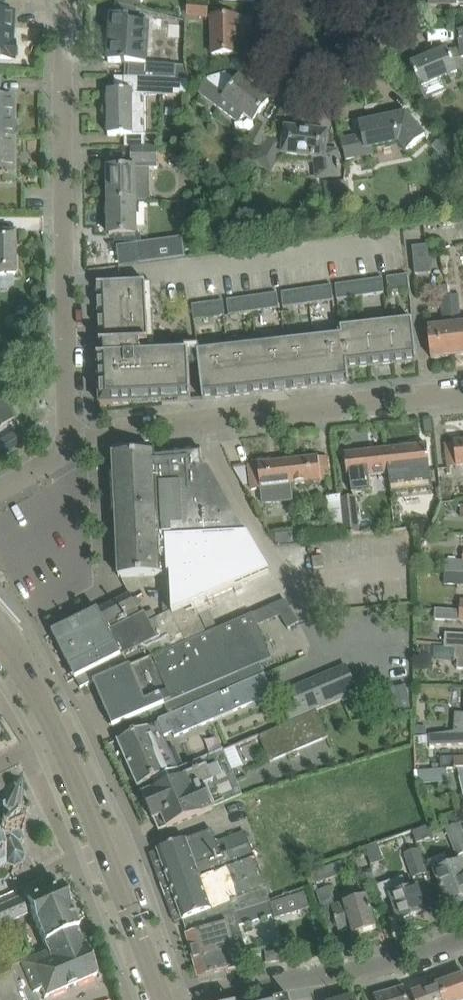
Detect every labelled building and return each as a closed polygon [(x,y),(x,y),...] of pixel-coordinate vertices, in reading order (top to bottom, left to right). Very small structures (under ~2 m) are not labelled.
[(4,13),(4,1),(0,2),(0,59),(14,60),(14,56),(17,54),(17,49),(14,46),(14,42),(12,42),(13,29),(14,13),(4,13)] [(187,1),(186,17),(207,19),(209,3),(187,1)] [(117,5),(116,13),(137,15),(137,12),(117,5)] [(107,34),(106,46),(110,46),(109,63),(126,64),(125,78),(156,79),(156,78),(188,78),(186,67),(146,64),(149,20),(112,18),(111,34),(107,34)] [(252,35),(252,18),(212,20),(212,56),(238,55),(238,36),(252,35)] [(411,65),(420,89),(425,100),(449,91),(446,83),(457,78),(455,74),(458,73),(456,70),(462,70),(462,29),(457,31),(459,49),(448,50),(411,65)] [(209,78),(199,91),(219,106),(238,121),(244,114),(254,121),(269,102),(240,79),(238,82),(226,73),(209,78)] [(188,96),(188,78),(156,78),(156,79),(125,78),(124,92),(108,92),(108,136),(125,136),(125,149),(131,149),(145,149),(145,136),(146,136),(145,96),(188,96)] [(14,97),(0,97),(0,138),(14,138),(14,136),(17,136),(17,122),(14,122),(14,97)] [(425,137),(418,129),(406,114),(359,124),(362,136),(342,141),(347,164),(360,161),(358,156),(364,155),(363,150),(406,141),(411,147),(425,137)] [(257,123),(246,141),(259,149),(270,130),(257,123)] [(325,159),(328,134),(286,129),(284,141),(267,139),(253,163),(271,174),(283,155),(312,159),(314,176),(331,175),(328,158),(325,159)] [(14,138),(0,138),(0,178),(14,178),(14,138)] [(440,138),(431,146),(452,171),(462,163),(440,138)] [(109,169),(109,202),(136,201),(145,201),(145,179),(150,179),(150,169),(158,169),(158,149),(145,149),(131,149),(131,169),(109,169)] [(136,235),(136,201),(109,202),(109,236),(115,236),(115,244),(136,243),(139,265),(185,258),(182,238),(140,244),(140,235),(136,235)] [(15,275),(14,233),(0,233),(0,276),(15,275)] [(430,273),(428,245),(411,247),(414,275),(430,273)] [(408,275),(401,276),(403,291),(410,290),(408,275)] [(401,276),(394,277),(396,292),(403,291),(401,276)] [(394,277),(387,278),(389,293),(396,292),(394,277)] [(383,279),(376,280),(378,295),(385,294),(383,279)] [(376,280),(369,281),(371,295),(378,295),(376,280)] [(362,281),(356,282),(358,297),(365,296),(362,281)] [(369,281),(362,281),(365,296),(371,295),(369,281)] [(356,282),(349,283),(351,298),(358,297),(356,282)] [(141,355),(141,344),(148,344),(146,283),(98,285),(100,346),(104,346),(105,357),(98,357),(99,386),(105,386),(105,398),(100,398),(100,405),(134,404),(133,398),(149,398),(149,403),(191,401),(189,353),(141,355)] [(349,283),(342,284),(344,299),(351,298),(349,283)] [(342,284),(336,285),(338,300),(344,299),(342,284)] [(447,285),(437,286),(439,297),(442,296),(444,317),(452,316),(454,316),(452,296),(448,296),(447,285)] [(332,286),(324,287),(326,302),(334,301),(332,286)] [(324,287),(317,288),(319,303),(326,302),(324,287)] [(317,288),(310,289),(312,304),(319,303),(317,288)] [(310,289),(303,290),(305,305),(312,304),(310,289)] [(303,290),(296,291),(298,306),(305,305),(303,290)] [(296,291),(289,292),(291,307),(298,306),(296,291)] [(289,292),(281,293),(284,308),(291,307),(289,292)] [(277,293),(270,294),(272,309),(279,308),(277,293)] [(270,294),(263,295),(265,310),(272,309),(270,294)] [(263,295),(256,297),(258,311),(265,310),(263,295)] [(460,295),(452,296),(454,316),(462,315),(462,312),(460,295)] [(256,297),(249,298),(251,312),(258,311),(256,297)] [(249,298),(241,299),(243,313),(251,312),(249,298)] [(241,299),(234,300),(236,314),(243,313),(241,299)] [(234,300),(227,301),(229,315),(236,314),(234,300)] [(223,301),(215,302),(217,317),(225,316),(223,301)] [(215,302),(208,303),(210,318),(217,317),(215,302)] [(208,303),(192,306),(194,320),(210,318),(208,303)] [(412,321),(389,323),(394,364),(417,361),(412,321)] [(394,364),(389,323),(366,326),(371,366),(394,364)] [(452,325),(455,356),(462,355),(462,324),(453,325),(452,325)] [(452,325),(428,327),(431,359),(455,356),(452,325)] [(371,366),(366,326),(341,329),(342,336),(344,336),(348,369),(371,366)] [(344,336),(342,336),(198,353),(203,400),(350,383),(348,369),(344,336)] [(22,445),(15,433),(0,441),(0,458),(22,445)] [(445,444),(448,468),(462,467),(462,442),(445,444)] [(427,446),(386,450),(389,475),(391,494),(432,490),(427,446)] [(171,575),(260,556),(208,469),(203,469),(200,449),(155,454),(113,455),(114,475),(113,475),(114,486),(108,487),(109,505),(115,505),(116,536),(117,536),(119,577),(171,575)] [(389,475),(386,450),(345,455),(348,480),(350,479),(352,495),(371,493),(369,477),(389,475)] [(327,457),(288,462),(291,485),(330,481),(327,457)] [(288,462),(249,466),(252,490),(261,489),(262,505),(293,502),(291,485),(288,462)] [(449,476),(438,478),(441,501),(455,499),(452,478),(452,476),(449,476)] [(344,537),(341,500),(340,495),(326,496),(330,538),(344,537)] [(355,499),(341,500),(344,537),(358,535),(355,499)] [(415,504),(391,506),(394,530),(417,527),(415,504)] [(301,529),(300,511),(280,512),(281,530),(301,529)] [(462,551),(462,561),(445,560),(444,572),(462,573),(462,551)] [(94,682),(206,633),(197,612),(194,604),(268,571),(260,556),(171,575),(172,611),(157,619),(153,610),(145,614),(137,598),(133,600),(130,595),(98,611),(98,610),(52,633),(76,680),(81,689),(94,682)] [(323,557),(312,558),(314,569),(324,567),(323,557)] [(444,572),(444,584),(462,586),(462,573),(444,572)] [(208,608),(197,612),(206,633),(216,628),(208,608)] [(434,619),(458,620),(458,621),(462,621),(462,612),(459,611),(434,610),(434,619)] [(255,664),(271,657),(250,613),(216,628),(206,633),(94,682),(95,684),(97,683),(115,725),(112,726),(113,727),(166,705),(170,715),(243,684),(238,671),(255,664)] [(444,648),(462,649),(462,634),(444,633),(444,648)] [(432,657),(443,657),(453,658),(453,659),(457,659),(457,669),(462,669),(462,649),(444,648),(432,647),(432,657)] [(296,705),(283,710),(289,723),(358,694),(346,666),(289,690),(296,705)] [(158,724),(119,742),(135,777),(174,760),(164,737),(173,733),(175,738),(274,695),(265,676),(265,675),(243,684),(170,715),(159,720),(158,724)] [(419,691),(419,727),(449,728),(449,719),(427,719),(427,698),(430,698),(430,691),(419,691)] [(259,736),(271,763),(329,738),(317,712),(259,736)] [(455,732),(462,731),(462,715),(456,714),(455,732)] [(462,744),(462,731),(430,735),(430,746),(462,744)] [(159,833),(214,809),(208,797),(238,784),(224,751),(179,770),(174,760),(135,777),(153,821),(154,820),(159,833)] [(453,757),(453,769),(459,769),(462,769),(462,756),(453,757)] [(418,772),(419,785),(433,784),(432,771),(418,772)] [(19,836),(21,835),(20,833),(23,832),(12,810),(9,811),(8,810),(7,810),(2,802),(0,803),(0,872),(5,870),(11,871),(11,873),(14,874),(13,872),(18,869),(21,870),(22,869),(20,867),(23,861),(25,861),(25,859),(22,859),(17,848),(24,845),(19,836)] [(448,830),(457,855),(462,853),(462,834),(461,828),(460,825),(448,830)] [(217,844),(212,831),(158,851),(183,921),(207,912),(209,919),(235,912),(236,913),(270,903),(265,890),(266,890),(254,859),(244,834),(217,844)] [(417,848),(405,852),(414,877),(426,873),(417,848)] [(448,905),(462,898),(462,866),(461,862),(435,873),(448,905)] [(372,873),(361,877),(366,891),(376,888),(372,873)] [(417,887),(407,890),(403,876),(376,885),(380,900),(391,897),(399,922),(426,913),(417,887)] [(322,910),(331,907),(339,932),(351,929),(353,935),(377,928),(367,896),(335,906),(330,887),(317,891),(322,910)] [(21,891),(0,900),(0,926),(31,913),(47,951),(80,937),(77,930),(78,929),(60,888),(27,902),(25,897),(24,897),(21,891)] [(305,894),(270,905),(274,914),(276,920),(310,908),(305,894)] [(209,919),(211,928),(186,935),(195,966),(221,958),(221,959),(248,952),(239,925),(274,914),(270,905),(270,903),(236,913),(235,912),(209,919)] [(281,962),(279,946),(265,948),(267,964),(281,962)] [(252,966),(248,952),(221,959),(221,958),(195,966),(198,978),(242,966),(242,967),(252,966)] [(20,991),(30,987),(19,963),(0,972),(0,999),(24,999),(20,991)] [(439,985),(445,999),(462,999),(462,976),(439,985)] [(413,994),(415,999),(445,999),(439,985),(413,994)] [(404,987),(374,996),(376,999),(407,999),(404,987)]
